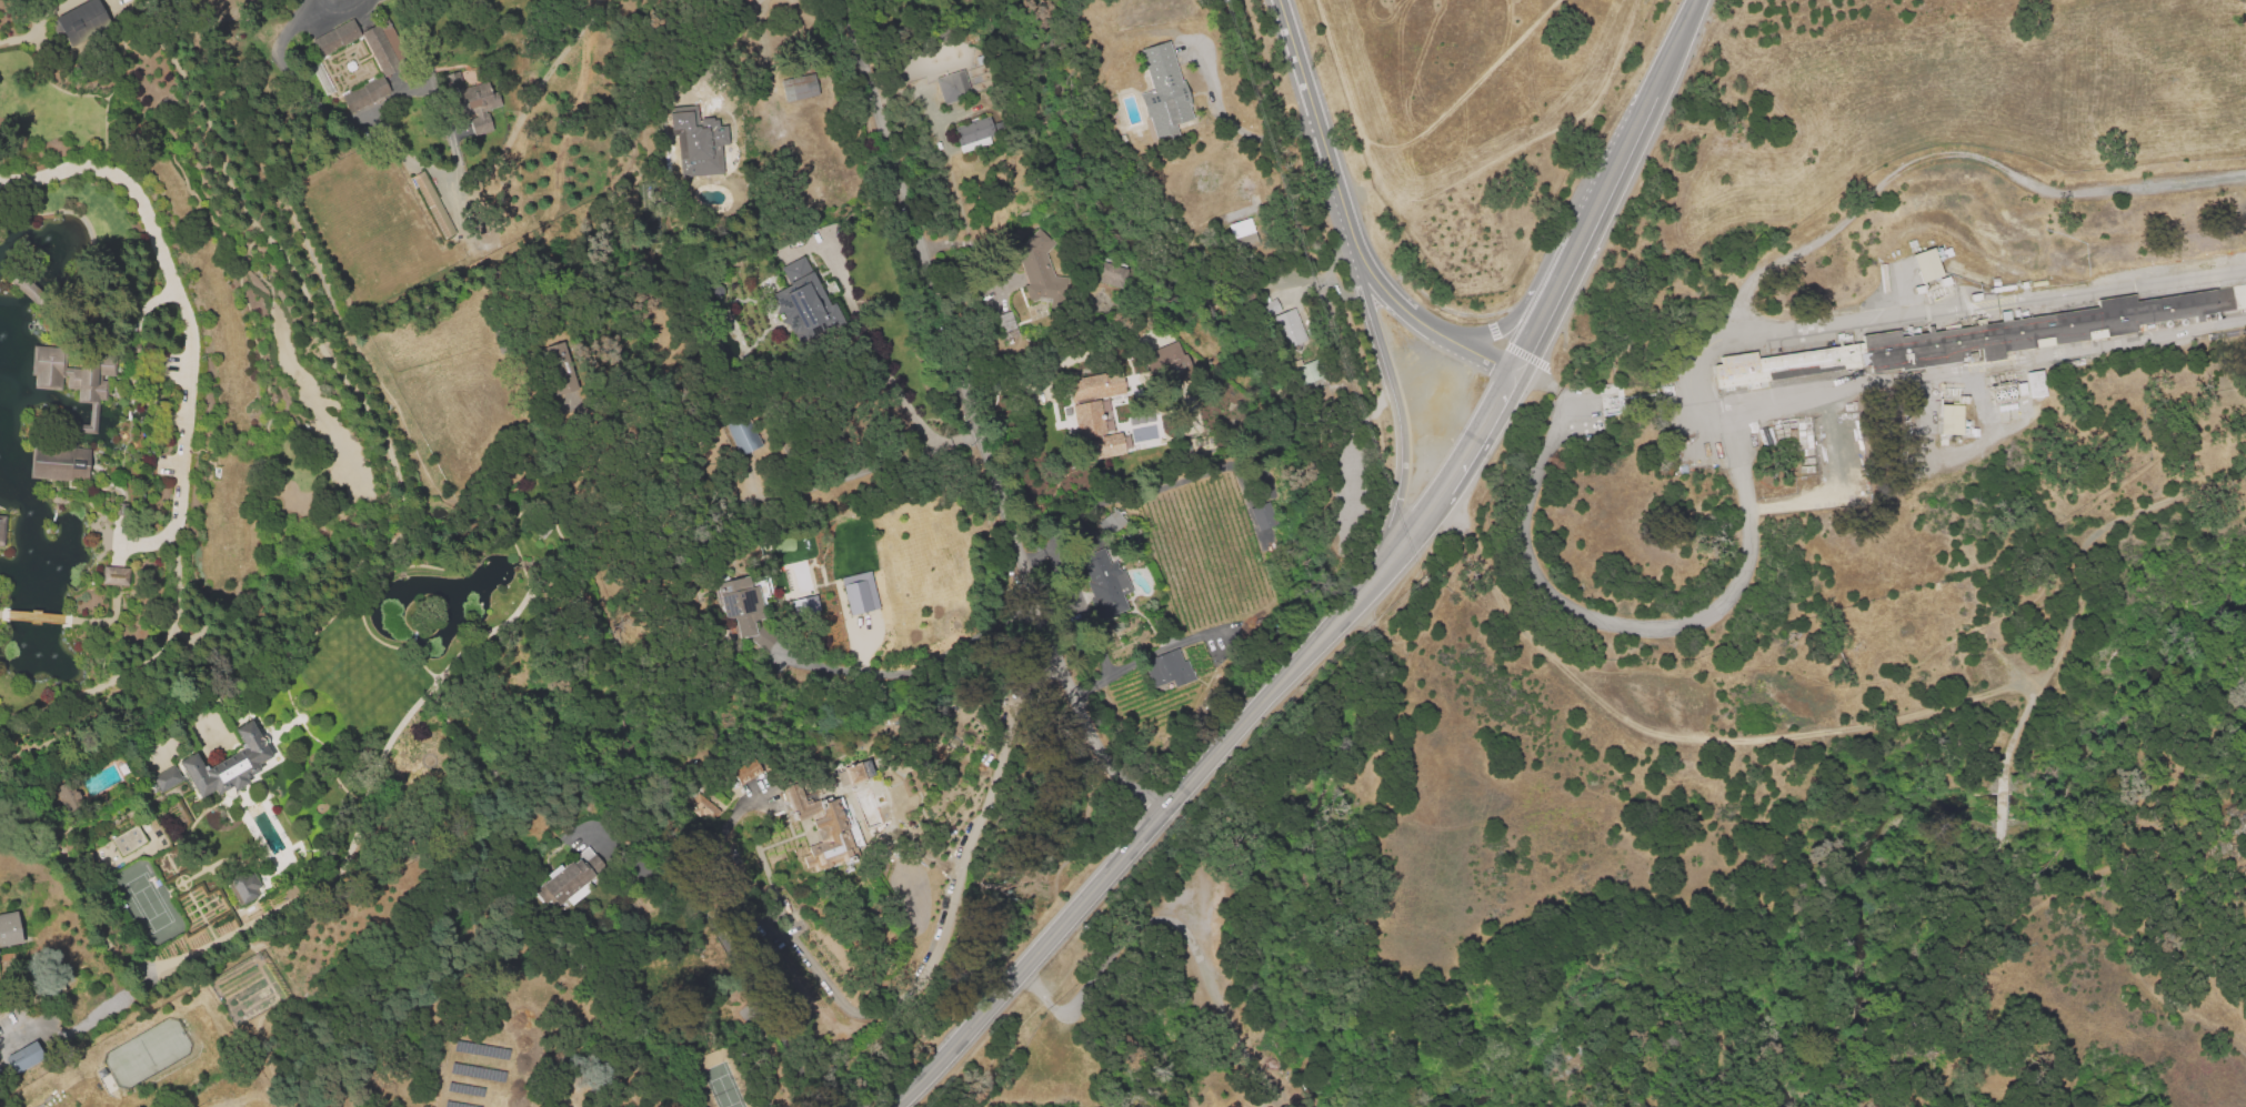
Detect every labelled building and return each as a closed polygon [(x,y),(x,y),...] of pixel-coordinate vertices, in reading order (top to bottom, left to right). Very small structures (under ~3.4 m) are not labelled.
[(57,20),(91,0),(99,0),(112,23),(72,47),(57,20)] [(362,33),(387,19),(410,60),(400,66),(402,69),(387,78),(362,33)] [(352,21),(361,37),(323,58),(314,41),(352,21)] [(1142,50),(1171,41),(1182,81),(1185,81),(1193,107),(1190,107),(1194,122),(1154,134),(1142,93),(1154,90),(1142,50)] [(935,79),(964,71),(972,94),(943,102),(935,79)] [(351,114),(341,94),(381,73),(392,93),(351,114)] [(781,81),(815,76),(820,97),(784,102),(781,81)] [(492,83),(494,98),(503,95),(505,110),(474,114),(470,87),(492,83)] [(685,178),(683,131),(674,131),(673,112),(699,110),(700,120),(720,118),(721,127),(729,127),(730,144),(722,145),(724,175),(685,178)] [(959,148),(953,128),(991,117),(996,137),(959,148)] [(482,135),(480,123),(494,120),(498,132),(482,135)] [(412,178),(424,171),(459,233),(447,241),(412,178)] [(1227,224),(1236,249),(1257,242),(1249,217),(1227,224)] [(1025,274),(1010,259),(1039,229),(1054,243),(1045,253),(1054,276),(1059,275),(1063,289),(1055,292),(1057,299),(1044,303),(1042,296),(1029,302),(1023,286),(1029,284),(1025,274)] [(1939,258),(1938,251),(1945,249),(1949,259),(1943,261),(1942,256),(1939,258)] [(1923,285),(1913,258),(1934,251),(1943,278),(1923,285)] [(780,269),(806,256),(838,319),(794,339),(773,295),(789,288),(780,269)] [(1099,262),(1130,271),(1124,291),(1093,281),(1099,262)] [(18,289),(27,279),(50,299),(41,310),(18,289)] [(1943,289),(1941,282),(1951,279),(1953,285),(1952,286),(1953,292),(1949,293),(1947,288),(1943,289)] [(2136,302),(2135,296),(2096,302),(2097,309),(2009,321),(2008,311),(1998,312),(2001,323),(1903,338),(1902,331),(1863,336),(1864,343),(1759,359),(1758,353),(1723,359),(1724,364),(1715,366),(1718,389),(1723,389),(1724,392),(1735,391),(1735,386),(1746,385),(1747,391),(1768,389),(1767,382),(1872,366),(1873,376),(1965,363),(1964,359),(1969,358),(1969,351),(1981,350),(1983,362),(2006,359),(2005,352),(2138,332),(2137,325),(2245,309),(2245,285),(2136,302)] [(1915,290),(1925,288),(1926,295),(1916,296),(1915,290)] [(1972,298),(1982,295),(1983,302),(1972,304),(1972,298)] [(1260,306),(1275,300),(1281,312),(1265,319),(1260,306)] [(1293,309),(1307,341),(1277,354),(1264,321),(1293,309)] [(1176,341),(1146,351),(1155,375),(1160,374),(1164,385),(1189,376),(1176,341)] [(34,346),(67,348),(66,368),(99,370),(99,380),(110,380),(109,404),(99,404),(98,435),(78,434),(78,425),(90,425),(91,404),(80,403),(81,391),(32,389),(34,346)] [(1319,379),(1312,361),(1293,367),(1300,385),(1319,379)] [(101,365),(116,366),(116,379),(101,378),(101,365)] [(1131,452),(1128,435),(1115,437),(1108,396),(1120,393),(1116,371),(1068,380),(1082,460),(1131,452)] [(2025,373),(2044,371),(2047,397),(2029,400),(2028,396),(2027,383),(2025,373)] [(551,396),(572,389),(568,378),(548,385),(551,396)] [(2018,384),(2027,383),(2028,396),(2019,397),(2018,384)] [(1992,389),(2014,385),(2016,403),(1993,407),(1992,389)] [(1958,403),(1958,396),(1971,397),(1971,406),(1965,406),(1965,403),(1958,403)] [(1944,435),(1943,406),(1965,406),(1964,436),(1944,435)] [(2001,410),(2017,406),(2018,414),(2002,417),(2001,410)] [(742,454),(761,445),(744,409),(722,420),(742,454)] [(1107,434),(1151,425),(1156,454),(1113,463),(1107,434)] [(1968,439),(1968,426),(1973,426),(1973,430),(1977,430),(1978,439),(1968,439)] [(32,476),(34,456),(90,462),(88,482),(32,476)] [(1249,509),(1257,531),(1276,523),(1267,501),(1249,509)] [(1126,522),(1115,508),(1096,523),(1107,537),(1126,522)] [(1100,619),(1127,609),(1122,595),(1129,592),(1118,559),(1109,563),(1103,547),(1078,557),(1100,619)] [(102,567),(130,568),(130,586),(101,585),(102,567)] [(841,577),(850,615),(879,607),(870,571),(841,577)] [(718,584),(752,577),(754,588),(760,587),(766,622),(755,624),(758,636),(728,642),(718,584)] [(818,612),(815,596),(794,599),(797,616),(818,612)] [(1152,690),(1142,663),(1177,648),(1183,662),(1187,661),(1195,682),(1175,691),(1172,682),(1152,690)] [(180,763),(198,753),(208,771),(247,748),(237,732),(254,721),(275,757),(200,799),(180,763)] [(729,772),(739,786),(761,771),(752,757),(729,772)] [(835,771),(863,763),(868,781),(840,788),(835,771)] [(152,779),(173,766),(182,781),(161,794),(152,779)] [(65,813),(85,804),(72,778),(53,787),(65,813)] [(811,851),(823,845),(812,818),(801,823),(794,807),(838,789),(856,834),(846,838),(851,852),(818,866),(811,851)] [(707,824),(719,811),(698,792),(686,805),(707,824)] [(122,857),(112,839),(136,826),(147,844),(122,857)] [(537,892),(574,862),(575,864),(581,859),(595,877),(552,910),(537,892)] [(243,905),(229,880),(249,868),(260,888),(255,890),(259,896),(243,905)] [(23,946),(0,950),(0,915),(19,913),(23,946)] [(13,1075),(44,1058),(34,1040),(4,1057),(13,1075)]
